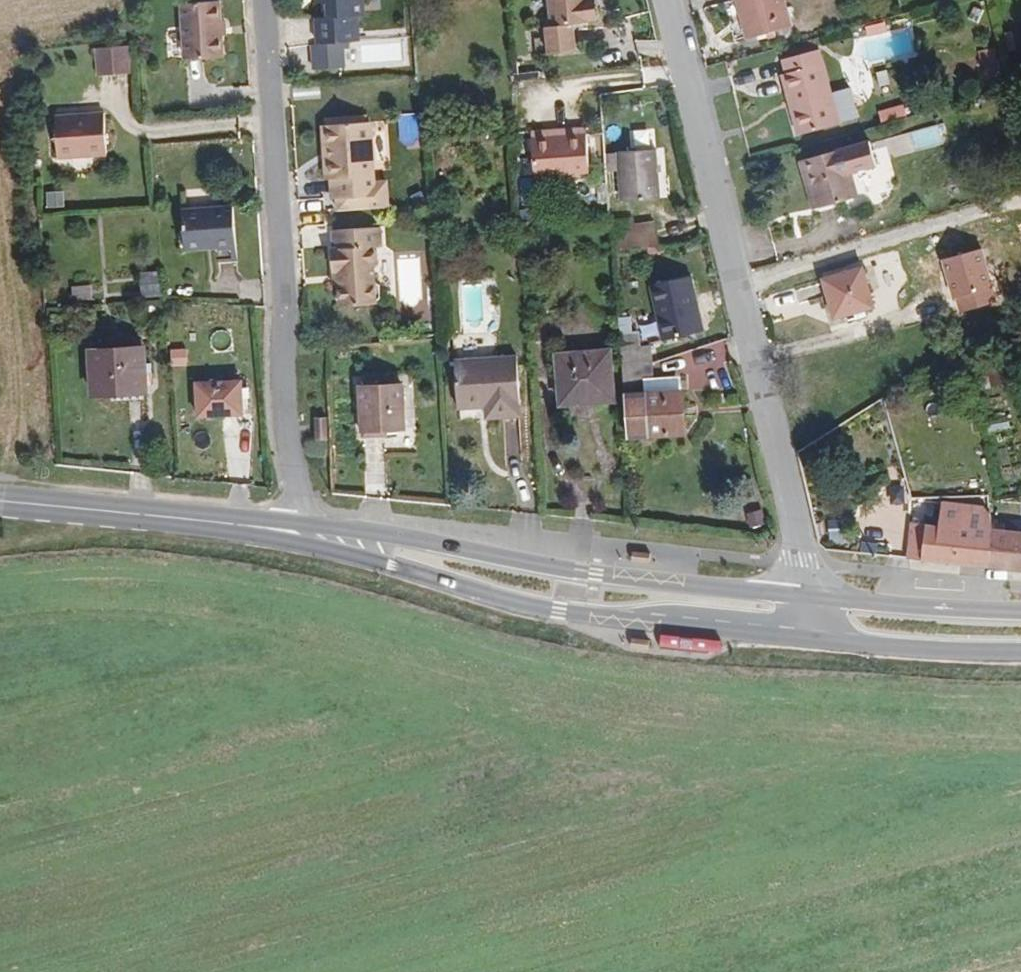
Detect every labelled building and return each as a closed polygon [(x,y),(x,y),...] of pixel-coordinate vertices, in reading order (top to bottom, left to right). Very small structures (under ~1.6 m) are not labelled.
[(182,50),(217,49),(213,0),(179,0),(182,50)] [(319,16),(311,17),(314,41),(355,37),(354,13),(360,10),(360,0),(317,0),(319,16)] [(543,45),(570,45),(570,16),(586,16),(585,0),(546,0),(548,17),(542,17),(543,28),(543,45)] [(744,40),(790,28),(782,0),(734,0),(744,40)] [(908,11),(864,23),(867,35),(911,23),(908,11)] [(530,45),(543,45),(543,28),(530,29),(530,45)] [(129,45),(95,50),(99,76),(133,71),(129,45)] [(781,57),(785,71),(795,103),(787,105),(794,131),(834,121),(826,90),(814,47),(781,57)] [(992,47),(977,50),(983,73),(998,70),(992,47)] [(414,56),(399,58),(401,75),(416,73),(414,56)] [(795,103),(785,71),(778,73),(787,105),(795,103)] [(844,84),(826,90),(834,121),(852,114),(844,84)] [(905,105),(881,111),(884,123),(908,117),(905,105)] [(102,111),(52,113),(55,152),(102,148),(102,111)] [(322,116),(323,121),(359,118),(359,113),(322,116)] [(324,150),(328,195),(333,194),(334,207),(384,203),(382,177),(369,178),(365,118),(359,118),(323,121),(318,121),(320,150),(324,150)] [(656,145),(655,127),(630,129),(631,146),(656,145)] [(586,133),(532,138),(536,179),(590,174),(586,133)] [(872,140),(839,148),(846,174),(878,165),(872,140)] [(839,148),(801,159),(815,207),(852,196),(846,174),(839,148)] [(624,200),(636,198),(661,196),(655,150),(616,153),(620,175),(624,200)] [(63,191),(46,192),(47,208),(64,207),(63,191)] [(213,245),(231,243),(229,203),(180,205),(182,245),(213,245)] [(374,224),(330,227),(330,265),(332,265),(336,301),(377,298),(377,281),(372,279),(370,266),(374,265),(374,247),(377,247),(374,224)] [(944,232),(929,234),(931,250),(946,248),(944,232)] [(641,270),(660,268),(657,247),(634,245),(633,239),(615,240),(616,261),(619,272),(641,270)] [(234,260),(231,243),(213,245),(215,262),(234,260)] [(828,260),(833,276),(866,266),(862,251),(828,260)] [(823,279),(834,319),(878,307),(866,266),(833,276),(823,279)] [(640,280),(641,270),(619,272),(619,281),(640,280)] [(159,274),(140,275),(141,296),(160,295),(159,274)] [(690,277),(653,284),(664,341),(701,333),(690,277)] [(92,284),(71,287),(74,303),(94,300),(92,284)] [(621,323),(631,448),(692,441),(689,399),(658,399),(652,322),(621,323)] [(147,346),(85,350),(88,397),(150,394),(147,346)] [(609,350),(554,354),(558,404),(613,401),(609,350)] [(519,357),(455,362),(459,410),(486,409),(485,419),(524,415),(519,357)] [(242,380),(195,381),(196,419),(243,417),(242,380)] [(399,383),(357,385),(360,439),(386,437),(385,428),(402,427),(399,383)] [(320,440),(332,437),(332,417),(318,418),(320,440)] [(912,520),(911,554),(991,563),(993,528),(991,517),(985,506),(941,501),(940,522),(912,520)] [(1007,510),(1003,529),(993,528),(991,563),(1020,566),(1020,512),(1007,510)] [(828,518),(827,533),(837,535),(839,520),(828,518)]
